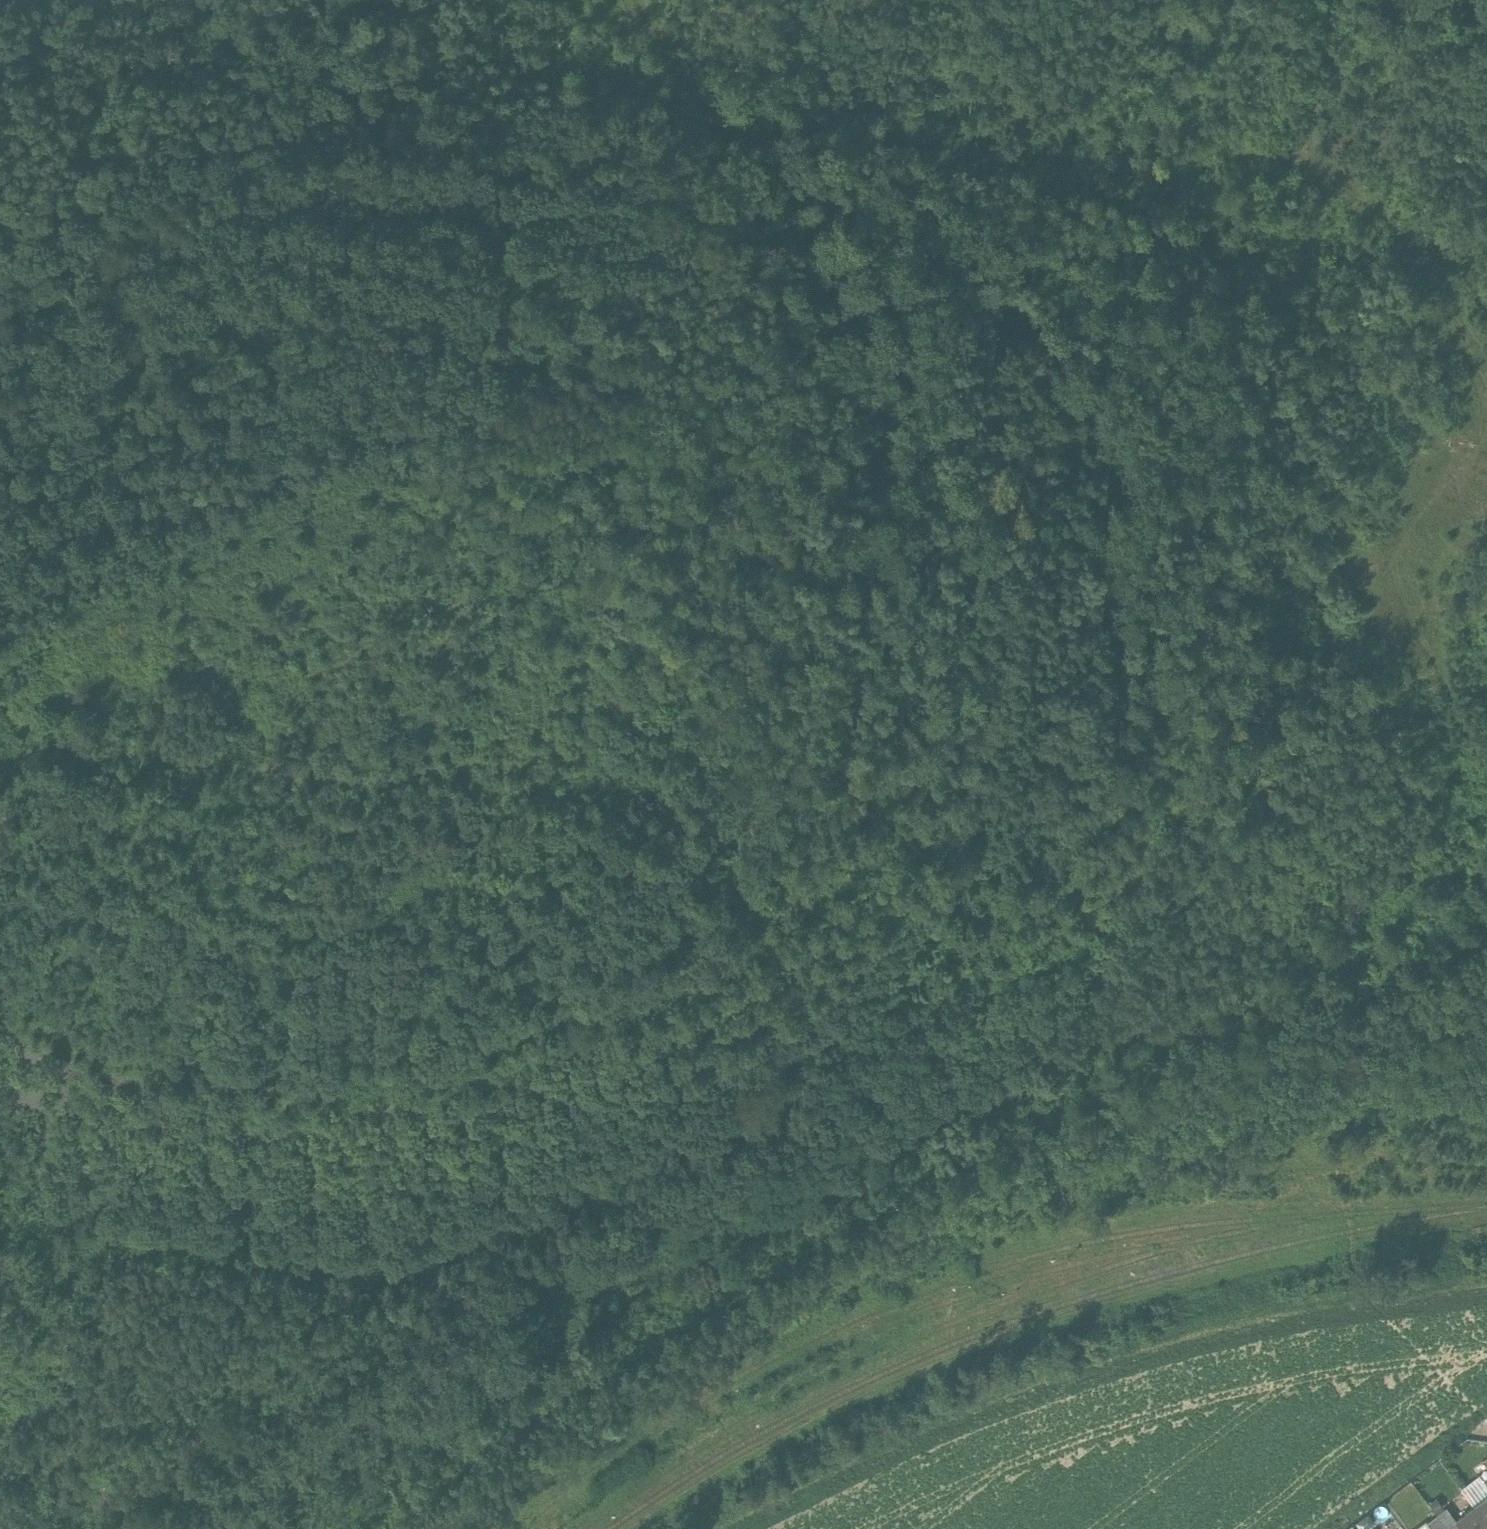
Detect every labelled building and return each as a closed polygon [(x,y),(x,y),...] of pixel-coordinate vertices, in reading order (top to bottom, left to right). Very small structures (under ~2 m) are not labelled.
[(1474,1507),(1486,1525),(1486,1497),(1474,1507)] [(1474,1507),(1456,1521),(1455,1521),(1461,1528),(1486,1528),(1486,1525),(1474,1507)] [(1446,1508),(1436,1516),(1446,1528),(1461,1528),(1455,1521),(1456,1521),(1446,1508)] [(1436,1516),(1427,1523),(1431,1528),(1446,1528),(1436,1516)]
